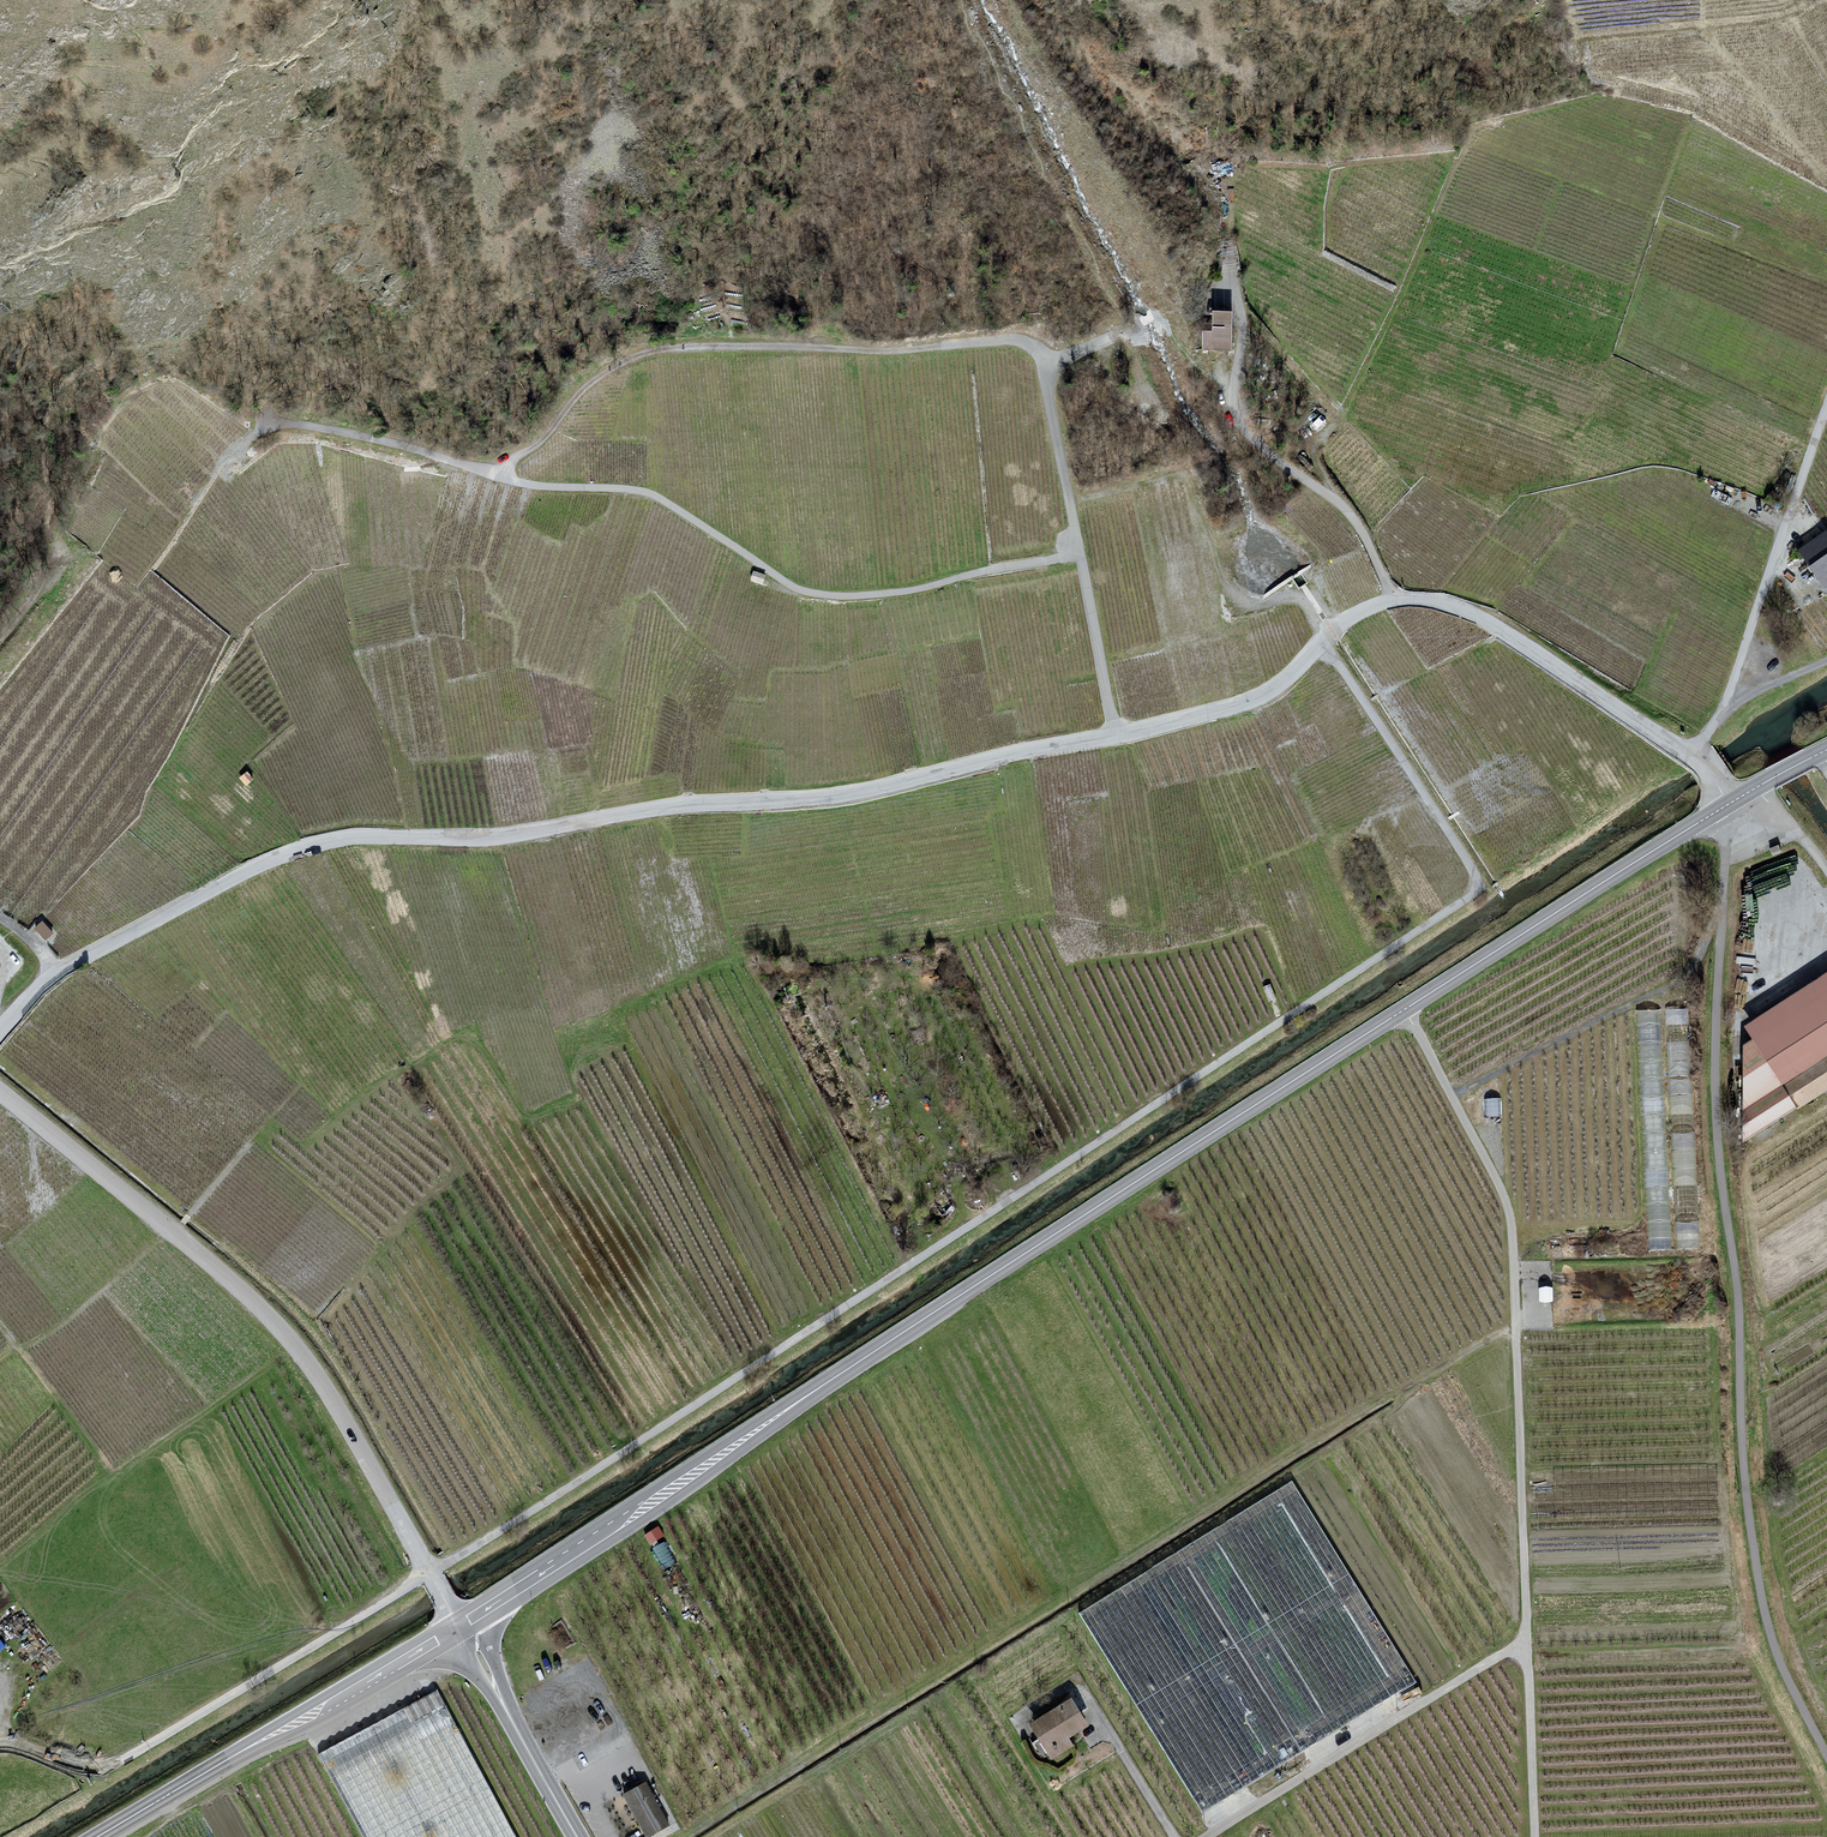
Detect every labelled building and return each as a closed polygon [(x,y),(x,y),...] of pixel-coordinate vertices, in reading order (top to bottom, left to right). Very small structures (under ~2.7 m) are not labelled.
[(1223,313),(1214,313),(1214,331),(1203,331),(1202,350),(1231,351),(1232,314),(1223,313)] [(1797,552),(1824,590),(1826,587),(1826,537),(1824,532),(1797,552)] [(752,580),(761,583),(764,576),(755,572),(752,580)] [(54,934),(43,921),(35,928),(46,941),(54,934)] [(1742,1028),(1751,1042),(1743,1047),(1742,1145),(1826,1091),(1826,974),(1742,1028)] [(1687,1021),(1688,1007),(1667,1006),(1667,1021),(1687,1021)] [(1640,1056),(1661,1055),(1661,1007),(1640,1007),(1640,1056)] [(1686,1038),(1674,1038),(1673,1053),(1685,1054),(1686,1038)] [(1501,1114),(1502,1096),(1486,1095),(1485,1113),(1501,1114)] [(1261,1498),(1269,1511),(1289,1499),(1295,1508),(1306,1501),(1293,1479),(1261,1498)] [(645,1532),(651,1542),(665,1534),(659,1524),(645,1532)] [(315,1758),(358,1836),(515,1836),(430,1691),(315,1758)] [(1069,1699),(1027,1725),(1050,1760),(1070,1747),(1066,1741),(1087,1728),(1069,1699)] [(621,1796),(643,1836),(645,1836),(666,1825),(643,1784),(621,1796)]
